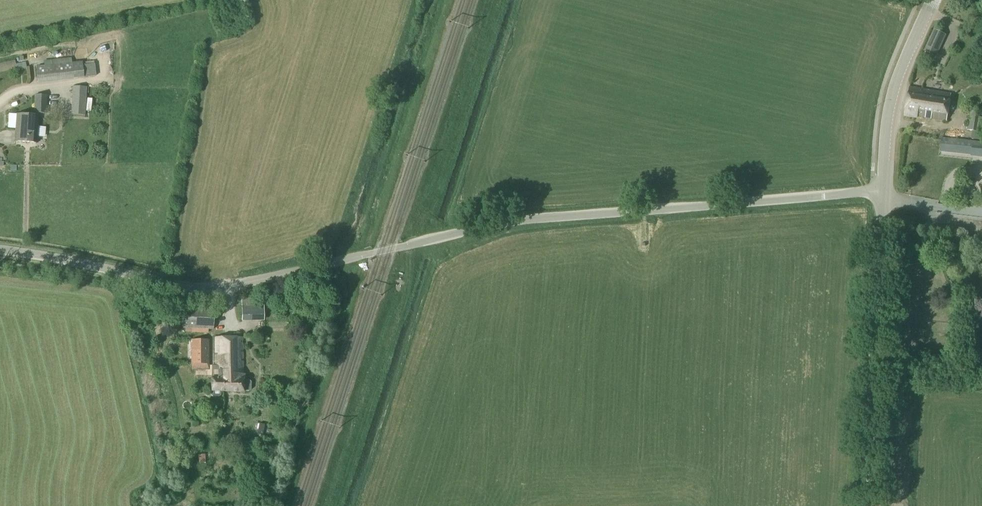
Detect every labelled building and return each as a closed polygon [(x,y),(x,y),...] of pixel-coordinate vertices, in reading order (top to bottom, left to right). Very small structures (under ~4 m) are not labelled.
[(930,40),(925,51),(936,56),(941,45),(930,40)] [(99,60),(110,59),(109,50),(98,51),(99,60)] [(72,63),(37,67),(38,83),(73,79),(85,78),(83,62),(72,63)] [(72,114),(85,116),(86,87),(73,86),(72,114)] [(905,115),(917,117),(946,122),(950,95),(921,90),(921,89),(910,87),(905,115)] [(35,95),(34,113),(46,113),(47,95),(35,95)] [(981,133),(981,118),(981,117),(981,111),(970,110),(968,131),(981,133)] [(16,128),(37,130),(38,116),(17,115),(16,128)] [(37,130),(16,128),(15,141),(36,143),(37,130)] [(971,156),(971,158),(981,159),(981,143),(972,142),(941,139),(940,152),(971,156)] [(921,149),(920,157),(929,157),(929,149),(921,149)] [(242,320),(264,320),(265,308),(242,307),(242,320)] [(182,327),(212,328),(213,309),(183,308),(182,327)] [(215,338),(215,353),(227,353),(227,375),(231,375),(231,383),(223,383),(223,392),(244,392),(248,392),(250,390),(250,383),(248,381),(244,381),(244,374),(242,374),(242,338),(215,338)] [(192,340),(192,369),(209,369),(208,340),(192,340)] [(211,392),(211,396),(212,397),(219,397),(220,396),(220,392),(223,392),(223,383),(231,383),(231,375),(227,375),(227,353),(215,353),(215,370),(211,370),(211,377),(211,392)]
